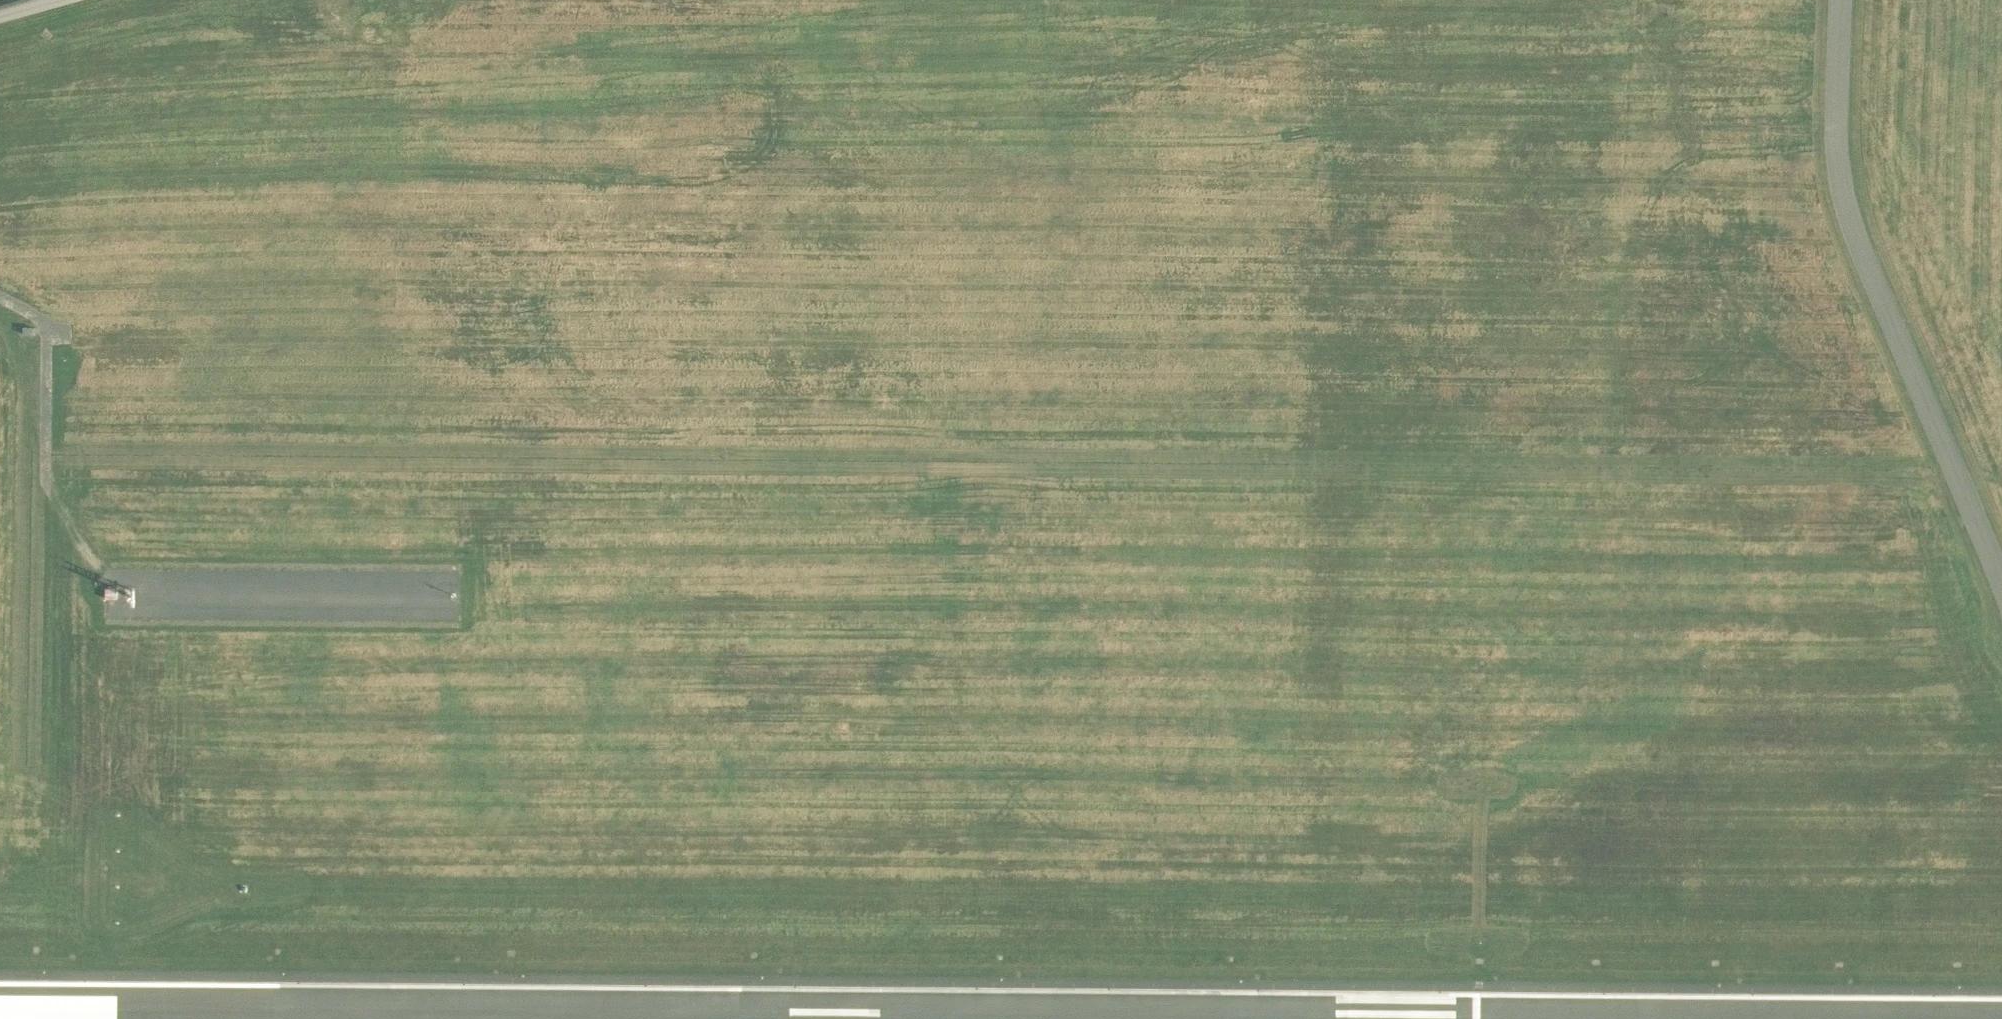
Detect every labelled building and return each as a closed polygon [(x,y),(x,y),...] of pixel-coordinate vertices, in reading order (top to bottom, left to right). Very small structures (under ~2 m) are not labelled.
[(116,588),(104,588),(104,597),(116,597),(116,588)]
